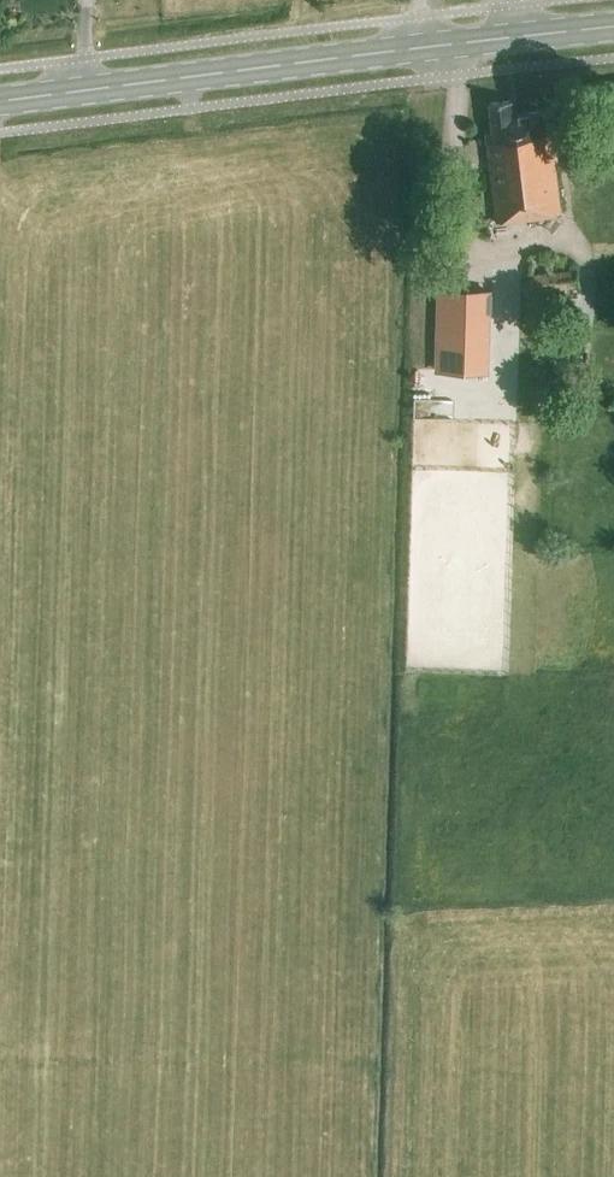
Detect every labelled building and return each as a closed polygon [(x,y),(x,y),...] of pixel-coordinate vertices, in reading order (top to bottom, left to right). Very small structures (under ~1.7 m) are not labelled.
[(514,116),(512,100),(490,103),(494,133),(487,134),(497,222),(560,214),(552,144),(547,144),(543,112),(514,116)] [(504,279),(507,303),(532,300),(531,293),(579,287),(576,270),(504,279)] [(439,290),(437,369),(487,370),(489,292),(439,290)]
